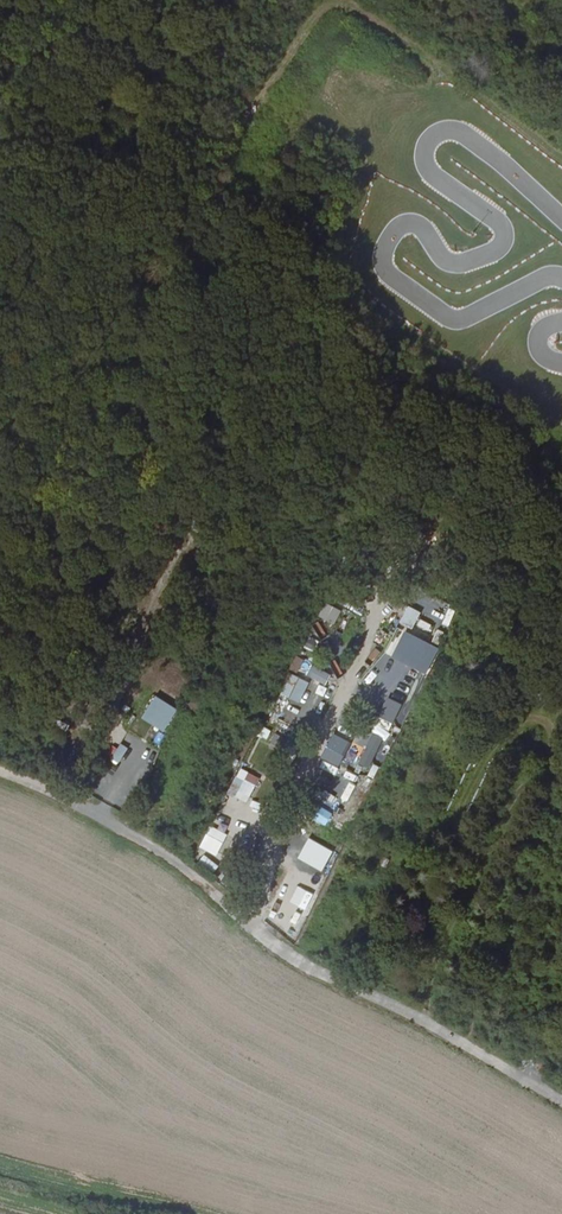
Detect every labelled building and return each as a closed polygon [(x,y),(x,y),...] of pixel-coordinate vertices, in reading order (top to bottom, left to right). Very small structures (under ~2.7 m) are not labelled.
[(408,606),(399,623),(412,630),(422,613),(408,606)] [(334,608),(331,616),(356,626),(359,617),(334,608)] [(392,658),(428,674),(440,647),(404,631),(392,658)] [(292,672),(306,678),(313,664),(298,657),(292,672)] [(399,701),(417,671),(410,667),(392,697),(399,701)] [(294,703),(304,683),(286,674),(276,695),(294,703)] [(155,696),(142,720),(165,732),(178,708),(155,696)] [(391,730),(399,708),(383,702),(374,724),(391,730)] [(267,740),(272,730),(262,725),(257,735),(267,740)] [(345,760),(357,765),(371,736),(351,726),(344,741),(352,744),(345,760)] [(373,733),(359,762),(370,767),(384,738),(373,733)] [(119,743),(112,760),(121,764),(128,747),(119,743)] [(325,759),(342,765),(350,745),(344,743),(341,750),(330,746),(325,759)] [(249,802),(259,776),(238,768),(229,795),(249,802)] [(349,801),(356,784),(348,781),(342,799),(349,801)] [(167,792),(166,803),(183,804),(183,793),(167,792)] [(218,856),(227,833),(209,826),(200,849),(218,856)] [(293,853),(266,923),(296,935),(324,865),(293,853)] [(224,871),(218,879),(229,887),(235,880),(224,871)]
